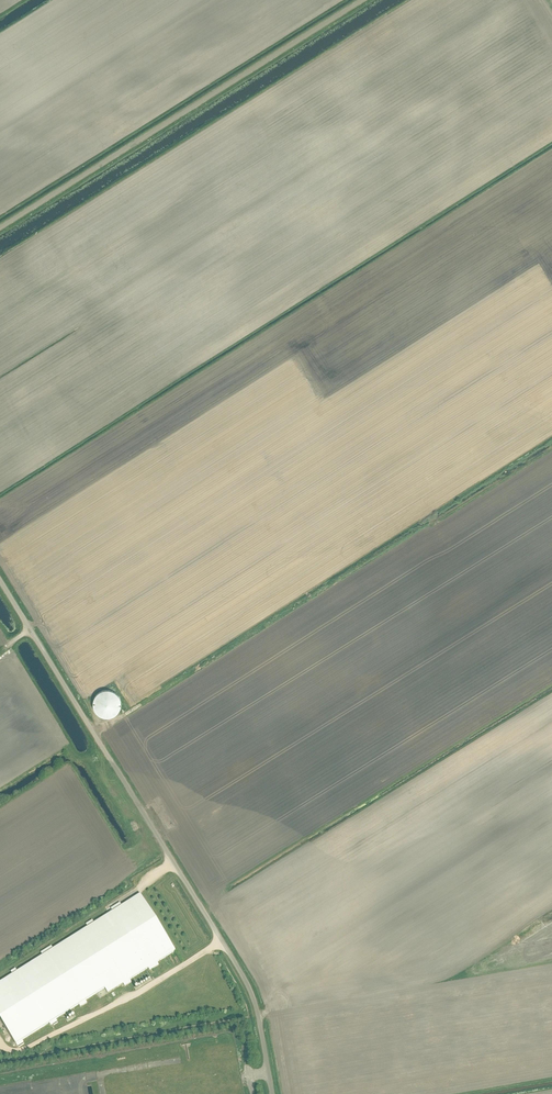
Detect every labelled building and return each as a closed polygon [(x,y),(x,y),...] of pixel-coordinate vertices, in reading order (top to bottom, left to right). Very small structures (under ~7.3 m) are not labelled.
[(121,706),(121,703),(121,701),(120,699),(119,696),(117,693),(115,692),(112,690),(109,690),(107,689),(104,690),(102,690),(99,692),(97,693),(95,695),(94,699),(93,701),(93,703),(93,706),(94,708),(95,711),(97,713),(99,715),(101,716),(104,717),(107,717),(111,717),(113,716),(115,715),(117,713),(119,710),(120,708),(121,706)] [(123,984),(125,983),(127,986),(131,983),(130,980),(152,966),(153,969),(159,965),(158,962),(176,951),(140,895),(122,906),(120,903),(114,907),(116,910),(94,924),(92,921),(88,923),(90,926),(53,949),(51,947),(41,953),(43,956),(17,972),(15,969),(11,972),(13,975),(0,983),(0,1017),(19,1047),(25,1043),(23,1040),(51,1022),(53,1025),(57,1022),(56,1019),(79,1005),(81,1007),(87,1004),(85,1001),(120,979),(123,984)]
